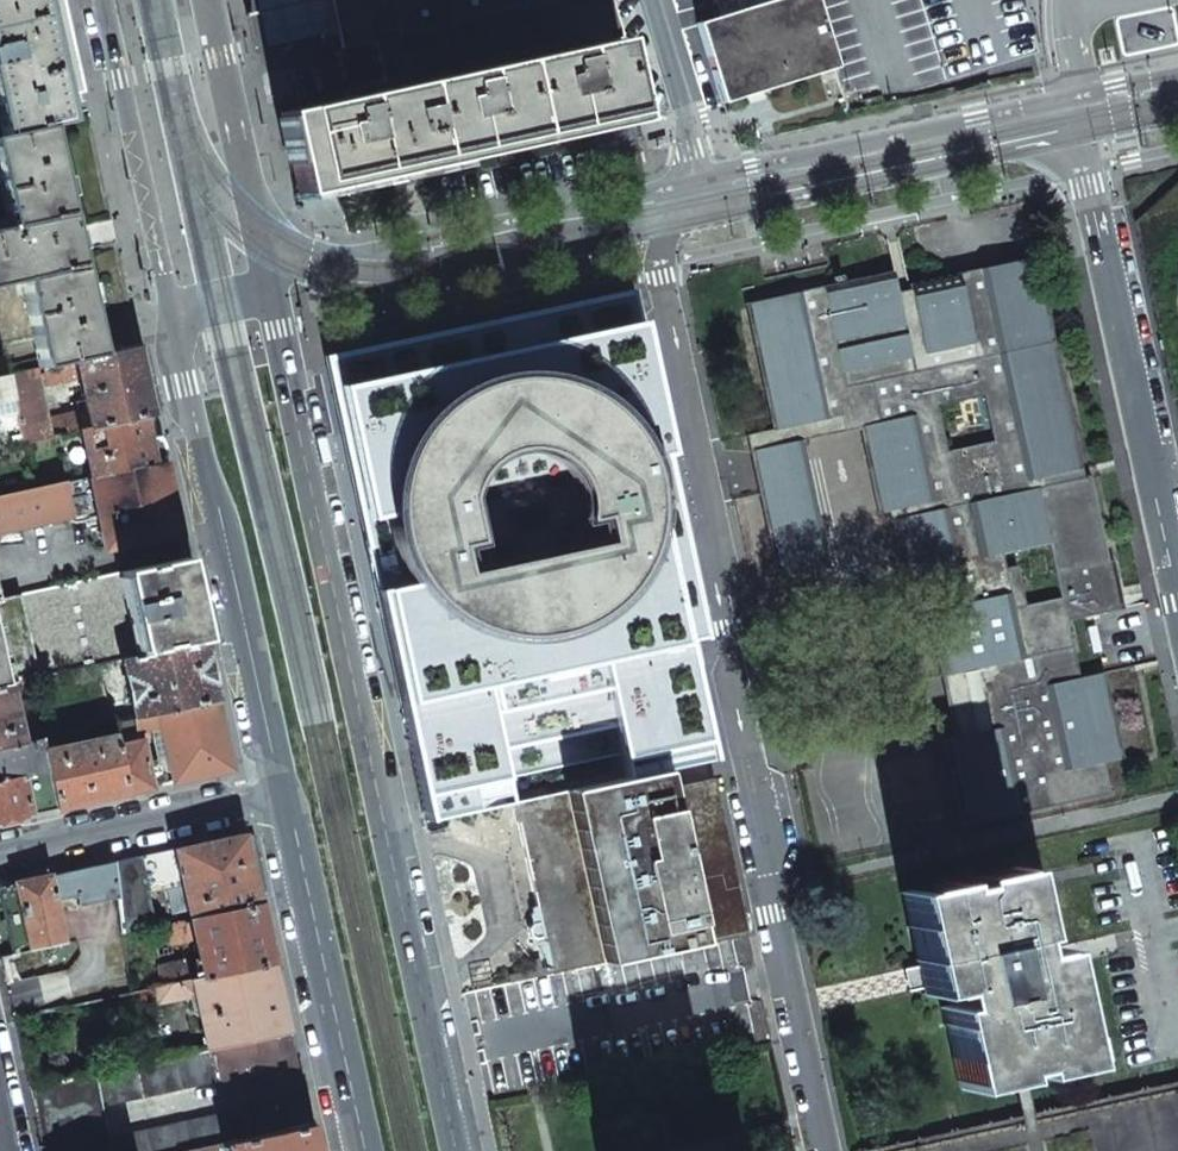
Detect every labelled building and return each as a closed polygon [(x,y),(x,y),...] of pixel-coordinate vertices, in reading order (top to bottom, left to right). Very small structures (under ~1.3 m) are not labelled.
[(66,121),(63,110),(60,97),(38,0),(0,0),(0,129),(1,135),(47,125),(66,121)] [(85,91),(65,0),(38,0),(60,97),(85,91)] [(266,46),(336,32),(330,0),(257,0),(266,46)] [(398,36),(391,0),(330,0),(336,32),(340,49),(398,36)] [(562,0),(391,0),(398,36),(562,0)] [(698,23),(723,103),(835,67),(814,0),(770,0),(720,16),(698,23)] [(720,16),(770,0),(715,0),(720,16)] [(335,179),(632,113),(614,40),(281,113),(297,186),(335,179)] [(98,354),(72,239),(47,125),(1,135),(0,136),(0,189),(8,225),(0,227),(0,286),(21,282),(39,367),(44,366),(98,354)] [(944,739),(962,826),(1110,794),(1103,762),(1123,758),(1104,671),(1079,677),(1067,621),(1119,609),(1114,590),(1090,477),(1084,478),(1081,468),(1035,256),(908,284),(910,289),(897,292),(894,271),(745,303),(772,429),(799,422),(803,440),(859,428),(878,513),(888,511),(910,606),(925,603),(954,737),(944,739)] [(404,703),(706,637),(681,522),(651,519),(647,503),(658,501),(648,456),(638,458),(632,430),(657,414),(630,294),(330,359),(404,703)] [(17,410),(24,443),(83,430),(143,416),(155,413),(146,373),(140,345),(98,354),(44,366),(48,384),(80,378),(87,410),(47,419),(35,367),(8,373),(17,410)] [(17,410),(8,373),(0,375),(0,414),(17,410)] [(92,476),(153,462),(148,438),(143,416),(83,430),(92,476)] [(746,434),(778,579),(830,567),(803,440),(799,422),(772,429),(746,434)] [(153,462),(92,476),(89,476),(77,479),(86,520),(98,517),(105,551),(181,534),(165,460),(153,462)] [(0,496),(0,532),(68,517),(60,483),(0,496)] [(121,571),(140,656),(204,642),(197,610),(185,557),(121,571)] [(21,594),(40,678),(99,664),(111,662),(121,660),(140,656),(121,571),(21,594)] [(121,660),(134,718),(217,700),(204,642),(140,656),(121,660)] [(524,749),(618,729),(629,776),(710,758),(684,643),(411,702),(434,809),(424,812),(425,819),(534,796),(524,749)] [(105,689),(116,686),(111,662),(99,664),(105,689)] [(22,743),(9,684),(7,684),(0,686),(0,748),(22,743)] [(161,726),(173,783),(232,770),(217,700),(134,718),(137,732),(161,726)] [(43,746),(57,808),(67,806),(127,793),(118,746),(113,723),(97,726),(100,739),(52,750),(51,744),(43,746)] [(27,815),(36,813),(57,808),(43,746),(42,738),(22,743),(0,748),(0,820),(27,815)] [(127,793),(151,787),(142,741),(118,746),(127,793)] [(662,770),(514,803),(518,823),(520,823),(538,905),(541,921),(533,922),(529,928),(531,937),(536,940),(545,938),(551,967),(540,969),(538,959),(531,961),(535,978),(748,931),(714,779),(665,789),(662,770)] [(117,898),(121,933),(151,927),(155,926),(148,892),(176,885),(178,893),(184,892),(190,918),(261,903),(259,893),(246,833),(113,862),(117,898)] [(63,944),(54,901),(77,897),(79,905),(117,898),(113,862),(42,877),(0,886),(0,901),(11,955),(63,944)] [(952,1057),(958,1080),(1077,1054),(1071,1031),(1062,1034),(1043,949),(1024,953),(1006,868),(965,876),(966,883),(952,887),(950,880),(909,889),(932,993),(946,989),(962,1055),(952,1057)] [(161,986),(274,961),(272,952),(261,903),(190,918),(155,926),(151,927),(156,956),(173,952),(172,945),(191,940),(194,935),(198,957),(158,966),(161,986)] [(541,921),(538,905),(532,908),(533,912),(530,914),(533,922),(541,921)] [(155,956),(150,931),(121,937),(127,962),(155,956)] [(540,946),(542,953),(544,954),(546,964),(551,967),(545,938),(536,940),(537,945),(540,946)] [(208,1049),(289,1031),(286,1018),(274,961),(161,986),(154,987),(158,1003),(196,996),(208,1049)] [(310,1124),(302,1089),(247,1102),(240,1109),(108,1138),(102,1107),(220,1080),(228,1082),(297,1067),(289,1031),(208,1049),(30,1087),(43,1150),(188,1150),(218,1144),(310,1124)] [(863,1150),(1177,1150),(1177,1081),(863,1150)] [(310,1124),(218,1144),(220,1150),(221,1150),(227,1149),(228,1150),(316,1150),(310,1124)]
